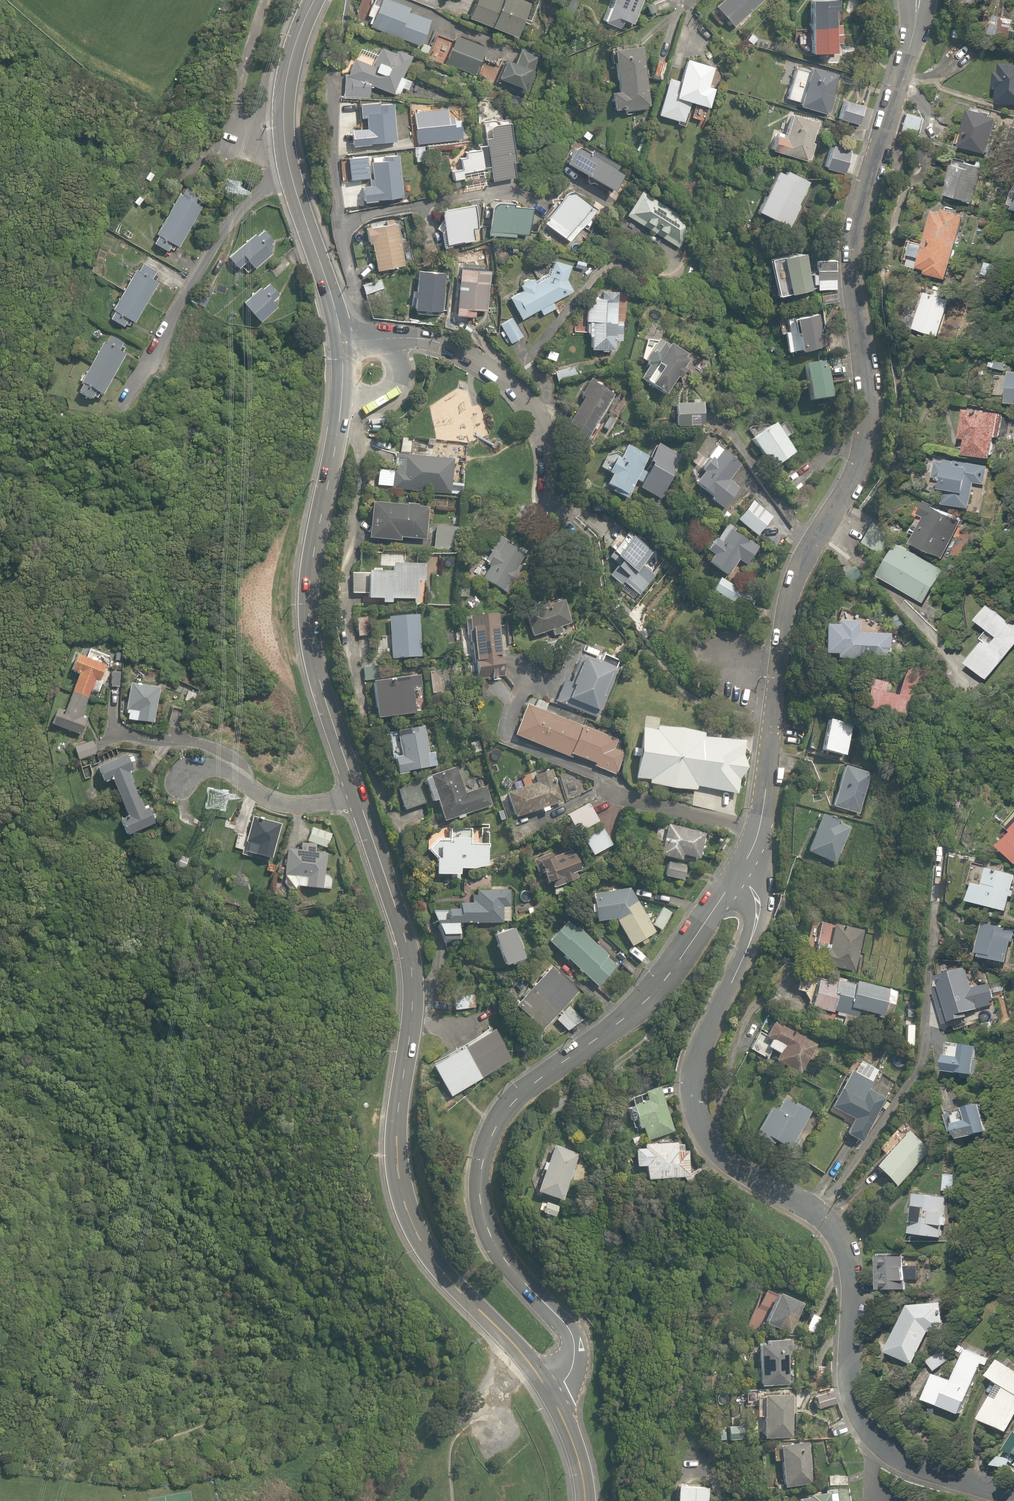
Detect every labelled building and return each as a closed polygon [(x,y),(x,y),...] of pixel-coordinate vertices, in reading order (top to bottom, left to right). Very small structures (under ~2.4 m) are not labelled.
[(389,0),(374,0),(372,4),(368,2),(362,15),(368,17),(365,24),(413,45),(426,16),(389,0)] [(462,16),(508,35),(522,0),(469,0),(462,16)] [(602,15),(631,25),(640,0),(607,0),(602,15)] [(709,5),(731,28),(760,0),(713,0),(709,5)] [(836,11),(835,0),(800,0),(805,52),(833,50),(833,45),(844,44),(841,20),(831,21),(830,11),(836,11)] [(478,44),(447,32),(437,62),(468,73),(478,44)] [(408,53),(378,40),(367,64),(352,57),(344,73),(389,94),(408,53)] [(612,89),(605,89),(606,105),(613,104),(613,109),(645,107),(641,41),(609,43),(612,89)] [(540,56),(506,42),(491,79),(525,93),(540,56)] [(711,65),(681,57),(675,80),(664,77),(654,114),(682,121),(687,102),(708,108),(713,88),(705,86),(711,65)] [(664,61),(654,58),(649,76),(659,79),(664,61)] [(805,63),(804,68),(792,64),(782,98),(795,102),(794,105),(828,115),(834,95),(829,93),(834,77),(835,72),(805,63)] [(991,70),(990,83),(995,84),(994,101),(1013,102),(1013,64),(996,63),(996,70),(991,70)] [(862,104),(836,96),(829,116),(855,124),(862,104)] [(390,99),(356,103),(358,127),(344,129),(346,145),(394,140),(390,99)] [(996,115),(966,105),(954,144),(984,153),(996,115)] [(769,132),(764,148),(807,162),(813,143),(809,142),(816,119),(786,109),(778,136),(769,132)] [(412,129),(412,125),(418,125),(418,111),(401,111),(402,125),(405,125),(405,129),(412,129)] [(460,171),(486,166),(490,182),(509,177),(494,114),(475,119),(482,148),(453,154),(457,169),(447,171),(449,180),(461,177),(460,171)] [(582,151),(567,142),(556,159),(608,191),(621,170),(585,147),(582,151)] [(847,150),(823,142),(816,165),(840,173),(847,150)] [(343,161),(346,175),(366,171),(368,179),(357,181),(361,204),(402,196),(393,151),(343,161)] [(982,169),(954,158),(941,192),(969,203),(982,169)] [(777,171),(770,168),(750,207),(786,225),(797,203),(795,203),(806,181),(779,167),(777,171)] [(587,208),(560,188),(537,220),(564,240),(587,208)] [(157,239),(154,244),(174,254),(200,202),(176,189),(152,236),(157,239)] [(637,189),(622,214),(675,247),(690,222),(637,189)] [(512,232),(526,233),(528,206),(505,205),(505,201),(485,199),(483,234),(512,236),(512,232)] [(469,226),(476,225),(471,201),(434,208),(440,244),(472,238),(469,226)] [(957,207),(939,202),(937,210),(929,208),(911,265),(943,275),(961,216),(955,214),(957,207)] [(404,263),(392,216),(360,225),(372,272),(404,263)] [(249,270),(271,253),(267,248),(273,243),(261,228),(225,256),(235,269),(243,262),(249,270)] [(761,291),(804,288),(834,289),(835,259),(802,258),(802,251),(759,253),(761,291)] [(546,258),(544,275),(531,282),(527,275),(513,282),(517,289),(504,296),(516,319),(535,309),(539,316),(553,308),(550,302),(571,291),(565,279),(567,261),(546,258)] [(572,258),(570,268),(582,270),(584,260),(572,258)] [(133,323),(158,283),(150,278),(154,272),(140,263),(106,317),(125,328),(129,321),(133,323)] [(449,313),(470,314),(470,310),(484,311),(486,269),(452,267),(449,313)] [(442,271),(412,269),(410,308),(440,310),(442,271)] [(279,293),(269,281),(261,288),(257,284),(237,301),(255,322),(275,305),(271,300),(279,293)] [(942,296),(923,288),(909,327),(934,337),(946,306),(940,303),(942,296)] [(586,347),(595,348),(595,351),(604,352),(605,348),(613,349),(613,340),(620,341),(621,319),(615,319),(617,295),(594,294),(593,297),(583,297),(581,321),(588,321),(586,347)] [(811,310),(782,313),(783,327),(777,328),(779,349),(815,345),(811,310)] [(512,316),(498,324),(509,344),(523,336),(512,316)] [(95,395),(101,398),(123,357),(118,354),(123,345),(106,336),(102,344),(99,342),(73,391),(92,401),(95,395)] [(653,340),(642,358),(647,361),(636,381),(660,395),(670,378),(673,380),(685,359),(653,340)] [(544,350),(540,359),(551,364),(555,355),(544,350)] [(820,358),(795,361),(799,399),(824,396),(820,358)] [(551,371),(554,384),(582,377),(579,364),(551,371)] [(1006,372),(1004,403),(1013,404),(1013,372),(1006,372)] [(604,421),(599,419),(611,397),(583,382),(561,421),(589,437),(594,439),(604,421)] [(687,399),(687,403),(669,403),(669,426),(701,427),(701,403),(695,403),(695,399),(687,399)] [(963,437),(961,453),(990,457),(993,436),(999,437),(1003,413),(959,406),(954,436),(963,437)] [(787,451),(777,439),(782,434),(772,423),(767,428),(761,422),(742,439),(768,468),(787,451)] [(630,486),(655,499),(677,456),(653,444),(646,457),(630,486)] [(688,463),(697,469),(700,471),(690,486),(708,498),(705,502),(720,512),(736,487),(726,481),(740,461),(714,444),(705,456),(697,450),(688,463)] [(630,486),(646,457),(623,445),(616,459),(607,454),(599,470),(605,473),(599,485),(624,498),(630,486)] [(832,450),(818,459),(782,481),(798,506),(826,488),(826,477),(835,473),(839,461),(832,450)] [(389,472),(375,471),(373,488),(448,494),(451,458),(397,453),(397,458),(386,457),(385,467),(390,467),(389,472)] [(934,458),(931,474),(937,475),(935,486),(944,488),(941,502),(966,506),(970,483),(984,485),(988,465),(942,456),(942,460),(934,458)] [(746,497),(730,517),(754,536),(770,516),(746,497)] [(365,503),(363,540),(398,542),(398,537),(424,538),(425,506),(365,503)] [(942,557),(956,528),(944,522),(947,515),(927,505),(909,541),(942,557)] [(757,545),(718,522),(709,536),(705,534),(692,556),(724,576),(735,559),(744,565),(757,545)] [(652,585),(659,576),(641,563),(650,549),(624,531),(608,554),(617,561),(608,574),(643,598),(652,585)] [(528,555),(492,533),(468,574),(504,596),(528,555)] [(942,568),(893,540),(874,574),(923,602),(942,568)] [(360,597),(376,598),(376,603),(387,603),(387,599),(413,600),(414,581),(419,581),(420,564),(404,563),(404,555),(386,554),(386,568),(361,567),(360,597)] [(717,575),(708,589),(734,606),(743,592),(717,575)] [(544,600),(519,606),(527,638),(572,626),(566,603),(555,606),(554,603),(545,605),(544,600)] [(993,635),(987,643),(981,638),(962,660),(984,678),(1013,642),(1013,625),(987,602),(974,619),(993,635)] [(493,607),(462,611),(472,680),(503,676),(493,607)] [(415,614),(386,616),(389,658),(418,656),(415,614)] [(833,653),(833,657),(883,661),(885,636),(857,634),(858,621),(831,619),(830,625),(822,624),(819,652),(833,653)] [(70,650),(66,663),(76,667),(72,680),(67,678),(63,688),(69,690),(67,695),(56,691),(46,719),(81,731),(86,715),(80,713),(92,677),(98,679),(104,662),(70,650)] [(598,720),(618,668),(583,655),(563,707),(598,720)] [(910,699),(918,671),(899,666),(890,694),(880,690),(882,682),(862,676),(852,708),(909,724),(916,701),(910,699)] [(369,719),(412,712),(409,696),(421,694),(418,673),(364,681),(369,719)] [(156,681),(126,678),(122,718),(152,722),(156,681)] [(629,748),(528,714),(517,745),(618,780),(629,748)] [(839,756),(847,723),(819,716),(811,749),(839,756)] [(642,729),(634,780),(648,782),(649,785),(698,793),(699,790),(736,795),(738,780),(744,770),(742,759),(744,742),(705,736),(706,733),(656,725),(656,731),(642,729)] [(438,764),(435,751),(428,752),(422,726),(380,735),(389,775),(438,764)] [(85,736),(73,741),(72,736),(63,740),(68,752),(72,750),(76,760),(101,749),(92,728),(83,732),(85,736)] [(128,769),(136,766),(129,749),(94,764),(101,781),(109,777),(127,818),(118,821),(123,834),(159,818),(155,810),(152,812),(149,804),(143,806),(128,769)] [(466,779),(462,764),(395,784),(397,790),(389,792),(393,806),(399,804),(401,810),(433,800),(439,821),(490,805),(481,775),(466,779)] [(834,809),(857,816),(869,773),(839,764),(828,803),(835,805),(834,809)] [(549,767),(519,777),(521,785),(499,793),(507,818),(560,800),(549,767)] [(270,856),(280,819),(253,812),(243,848),(270,856)] [(834,865),(850,830),(817,815),(801,849),(834,865)] [(305,819),(293,846),(285,845),(280,883),(320,887),(331,889),(333,872),(322,870),(324,851),(333,832),(305,819)] [(654,855),(677,861),(678,854),(695,859),(699,843),(702,843),(704,834),(662,823),(654,855)] [(994,847),(1013,863),(1013,823),(994,847)] [(597,824),(577,837),(589,856),(609,843),(597,824)] [(483,869),(483,841),(468,841),(468,828),(443,828),(443,838),(434,838),(420,847),(429,857),(425,856),(425,875),(454,875),(454,869),(483,869)] [(531,862),(541,886),(547,883),(549,889),(572,879),(570,874),(579,870),(577,865),(580,864),(572,844),(531,862)] [(662,877),(674,879),(673,884),(681,885),(681,880),(684,864),(664,861),(662,877)] [(1013,874),(983,866),(978,886),(968,884),(963,902),(1004,912),(1013,874)] [(454,938),(454,922),(509,922),(509,888),(471,887),(470,902),(429,902),(429,922),(429,938),(454,938)] [(589,921),(611,919),(627,946),(653,931),(637,904),(625,887),(587,892),(589,921)] [(671,913),(661,907),(649,924),(659,930),(671,913)] [(561,912),(539,936),(594,987),(616,964),(561,912)] [(863,929),(829,922),(824,944),(816,943),(812,961),(854,970),(863,929)] [(1013,931),(979,924),(972,957),(1004,963),(1008,943),(1012,943),(1013,931)] [(513,926),(486,933),(494,965),(521,958),(513,926)] [(537,1033),(551,1019),(565,1033),(577,1020),(563,1006),(577,991),(548,963),(508,1006),(537,1033)] [(992,1005),(984,984),(972,989),(964,966),(930,978),(943,1016),(975,1005),(977,1010),(992,1005)] [(886,988),(830,973),(828,982),(811,978),(803,1008),(854,1021),(858,1009),(879,1015),(882,1005),(888,1007),(890,1000),(884,998),(886,988)] [(450,995),(452,1011),(473,1008),(471,993),(450,995)] [(767,1021),(750,1050),(765,1059),(770,1051),(775,1054),(772,1060),(798,1075),(814,1048),(767,1021)] [(507,1058),(485,1026),(424,1066),(446,1099),(507,1058)] [(977,1046),(942,1042),(939,1071),(973,1075),(977,1046)] [(887,1051),(876,1045),(869,1058),(879,1064),(887,1051)] [(866,1088),(870,1082),(873,1076),(864,1070),(860,1076),(849,1070),(828,1107),(849,1119),(841,1133),(859,1143),(885,1099),(866,1088)] [(792,1099),(800,1087),(790,1081),(783,1093),(792,1099)] [(669,1129),(650,1084),(634,1090),(638,1099),(628,1103),(625,1096),(618,1099),(631,1128),(636,1126),(642,1140),(669,1129)] [(808,1112),(778,1095),(770,1109),(764,1106),(750,1131),(786,1151),(808,1112)] [(949,1123),(946,1124),(948,1133),(951,1132),(953,1141),(969,1137),(969,1135),(982,1132),(976,1104),(964,1107),(965,1110),(947,1114),(949,1123)] [(879,1152),(866,1165),(892,1188),(927,1150),(898,1124),(875,1149),(879,1152)] [(674,1150),(674,1141),(637,1141),(637,1147),(628,1147),(628,1167),(637,1167),(637,1180),(687,1179),(686,1150),(674,1150)] [(528,1193),(556,1208),(576,1169),(549,1155),(528,1193)] [(945,1197),(911,1194),(907,1235),(941,1238),(945,1197)] [(918,1284),(918,1261),(904,1261),(904,1257),(873,1256),(873,1291),(904,1291),(904,1284),(918,1284)] [(802,1306),(768,1292),(757,1321),(790,1334),(802,1306)] [(911,1365),(927,1333),(945,1330),(941,1302),(905,1305),(883,1352),(911,1365)] [(821,1316),(808,1312),(802,1330),(815,1334),(821,1316)] [(785,1340),(756,1341),(756,1385),(785,1385),(785,1340)] [(948,1381),(930,1374),(920,1398),(957,1415),(982,1356),(963,1348),(948,1381)] [(939,1349),(923,1362),(932,1372),(947,1359),(939,1349)] [(1003,1433),(1013,1415),(1013,1371),(993,1359),(983,1376),(1001,1386),(993,1398),(987,1395),(975,1416),(1003,1433)] [(807,1395),(809,1408),(834,1403),(831,1390),(807,1395)] [(789,1391),(757,1392),(758,1438),(790,1437),(789,1391)] [(1013,1455),(1013,1431),(1013,1430),(1000,1449),(1007,1454),(1013,1455)] [(806,1441),(775,1443),(777,1489),(809,1487),(806,1441)] [(824,1476),(825,1488),(847,1486),(847,1474),(824,1476)] [(667,1483),(667,1500),(704,1500),(704,1484),(667,1483)] [(848,1489),(806,1494),(806,1498),(792,1499),(792,1500),(849,1500),(848,1489)]
